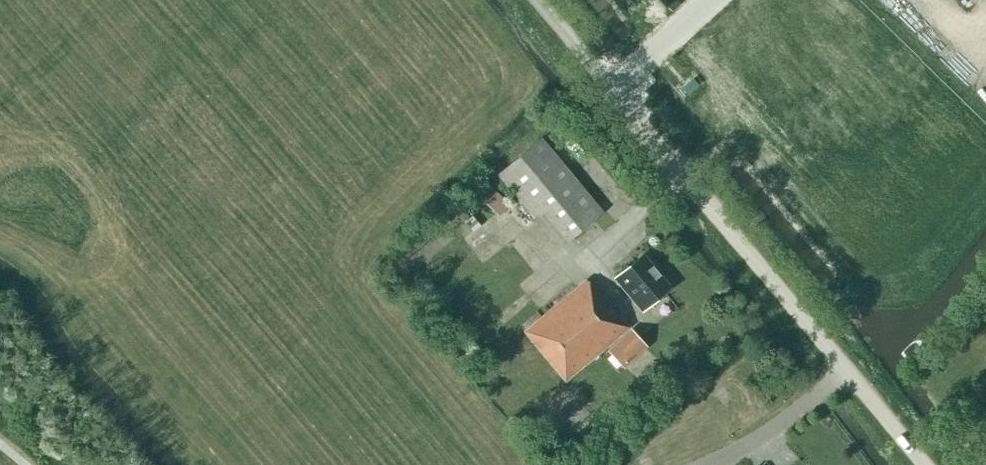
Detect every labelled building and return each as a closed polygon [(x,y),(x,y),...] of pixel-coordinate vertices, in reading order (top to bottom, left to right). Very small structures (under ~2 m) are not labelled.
[(571,237),(602,212),(542,138),(498,176),(534,218),(547,208),(571,237)] [(651,302),(669,286),(644,256),(625,272),(617,278),(642,309),(650,302),(651,302)] [(626,328),(585,280),(523,332),(564,380),(626,328)] [(624,367),(644,348),(629,332),(610,352),(624,367)]
